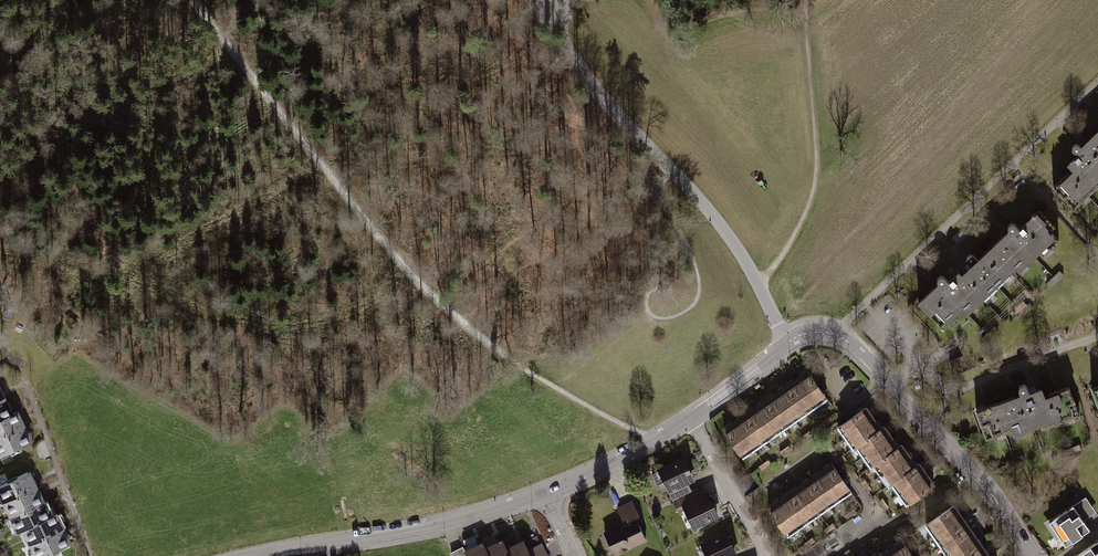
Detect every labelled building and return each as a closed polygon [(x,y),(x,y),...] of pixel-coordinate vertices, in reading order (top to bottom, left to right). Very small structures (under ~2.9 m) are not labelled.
[(1053,184),(1079,208),(1097,188),(1097,137),(1053,184)] [(1059,242),(1037,214),(922,306),(945,334),(1059,242)] [(740,434),(760,461),(840,403),(819,375),(740,434)] [(32,445),(0,387),(0,462),(32,445)] [(1060,390),(997,416),(1010,448),(1074,422),(1060,390)] [(863,414),(839,433),(907,514),(930,494),(863,414)] [(684,459),(661,472),(677,502),(700,490),(684,459)] [(869,497),(851,470),(783,515),(801,542),(869,497)] [(0,488),(0,502),(29,555),(48,555),(67,546),(29,473),(0,488)] [(700,490),(677,502),(690,528),(714,516),(700,490)] [(633,502),(617,509),(624,525),(604,534),(615,555),(620,555),(651,542),(633,502)] [(1073,504),(1049,520),(1065,545),(1089,529),(1073,504)] [(952,512),(926,532),(944,555),(985,555),(952,512)] [(699,547),(704,555),(736,555),(724,535),(699,547)] [(1069,555),(1097,555),(1097,543),(1094,538),(1069,555)] [(486,554),(483,546),(463,555),(487,555),(486,554)] [(486,554),(487,555),(508,555),(507,554),(503,546),(486,554)] [(508,555),(546,555),(542,548),(529,555),(525,546),(507,554),(508,555)] [(892,555),(912,555),(907,547),(892,555)]
